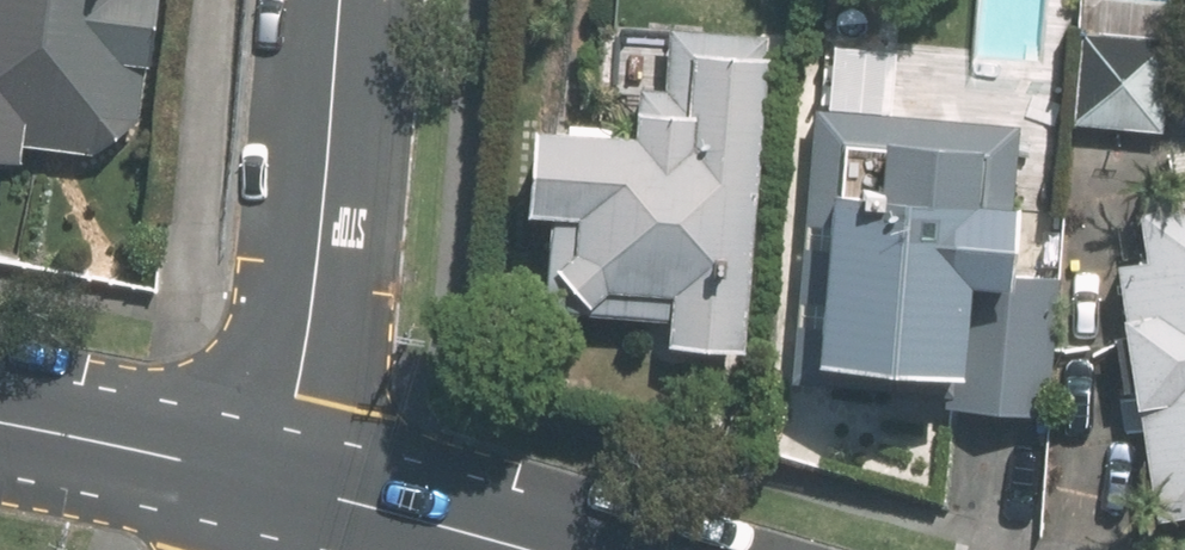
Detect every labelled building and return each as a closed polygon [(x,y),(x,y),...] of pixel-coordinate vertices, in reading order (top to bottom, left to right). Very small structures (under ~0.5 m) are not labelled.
[(152,0),(0,0),(0,177),(8,177),(10,160),(84,167),(141,121),(152,0)] [(1159,41),(1073,38),(1069,136),(1155,140),(1159,41)] [(744,308),(758,45),(652,39),(648,100),(623,99),(622,129),(546,125),(545,147),(500,144),(495,237),(525,238),(520,319),(647,326),(645,364),(729,368),(732,307),(744,308)] [(785,370),(936,382),(943,291),(983,294),(992,172),(916,166),(917,153),(840,147),(837,195),(799,192),(785,370)] [(1101,276),(1144,530),(1184,524),(1184,198),(1120,209),(1131,271),(1101,276)] [(983,294),(943,291),(936,382),(936,415),(1043,421),(1050,297),(983,294)]
